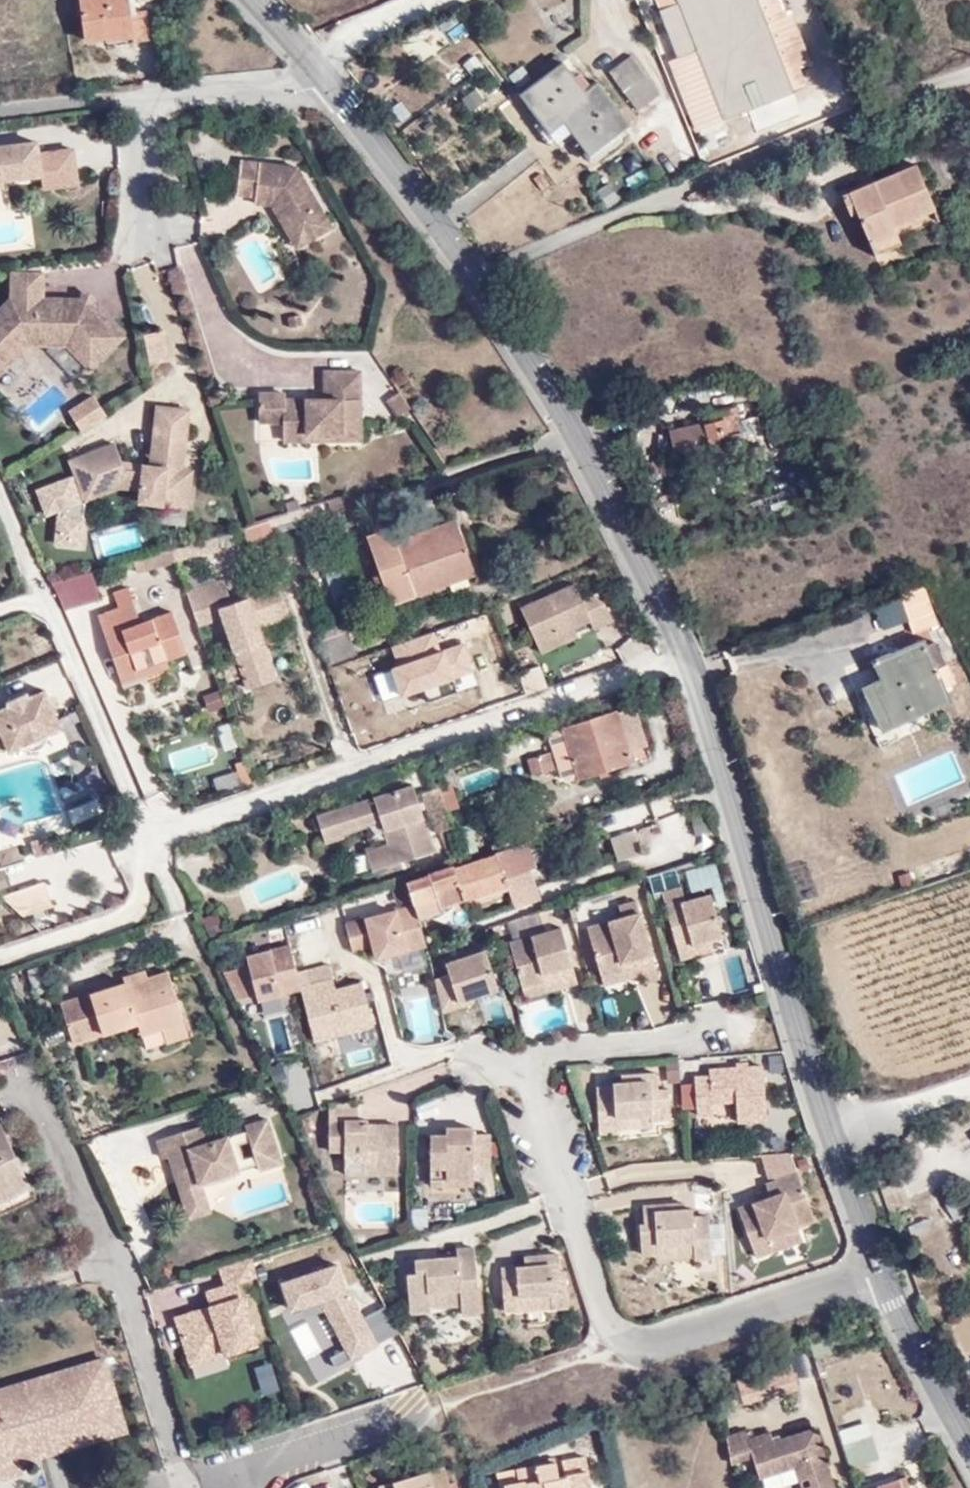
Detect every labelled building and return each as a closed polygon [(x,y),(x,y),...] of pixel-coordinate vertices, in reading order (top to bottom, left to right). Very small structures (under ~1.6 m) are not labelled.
[(91,49),(107,47),(101,0),(83,0),(91,49)] [(107,47),(133,43),(135,57),(149,55),(145,21),(133,22),(130,2),(115,3),(114,0),(101,0),(107,47)] [(581,19),(570,0),(564,0),(548,9),(555,22),(563,18),(568,26),(581,19)] [(786,73),(767,25),(756,0),(660,0),(682,58),(697,53),(724,120),(795,94),(786,73)] [(791,15),(767,25),(786,73),(811,63),(791,15)] [(470,49),(459,57),(472,73),(484,64),(470,49)] [(633,52),(612,70),(643,107),(664,89),(633,52)] [(682,58),(669,62),(697,131),(724,120),(697,53),(682,58)] [(523,90),(554,131),(567,121),(591,152),(633,119),(600,79),(588,88),(563,59),(534,81),(523,90)] [(509,71),(523,90),(534,81),(521,62),(509,71)] [(34,143),(0,148),(0,182),(1,182),(0,174),(15,172),(15,179),(39,176),(40,192),(78,187),(73,152),(36,157),(34,143)] [(294,175),(239,168),(235,199),(252,201),(251,209),(270,212),(295,255),(330,236),(294,175)] [(0,174),(1,182),(15,179),(15,172),(0,174)] [(859,196),(840,204),(848,221),(855,219),(868,249),(892,239),(890,232),(930,213),(912,172),(873,187),(870,180),(855,186),(859,196)] [(897,251),(892,239),(868,249),(873,261),(897,251)] [(39,305),(40,270),(11,274),(10,303),(17,304),(39,305)] [(10,303),(0,313),(0,370),(22,348),(67,349),(87,370),(115,342),(93,317),(71,306),(39,305),(17,304),(10,303)] [(143,335),(148,366),(168,363),(164,332),(143,335)] [(307,439),(325,440),(325,448),(360,450),(363,382),(328,379),(326,407),(287,405),(287,400),(261,398),(260,426),(284,428),(284,430),(307,432),(307,439)] [(398,392),(385,400),(396,417),(408,409),(398,392)] [(66,420),(78,437),(100,422),(90,405),(66,420)] [(715,446),(718,457),(749,448),(744,430),(736,405),(710,412),(712,422),(672,434),(678,457),(715,446)] [(160,496),(183,501),(188,478),(179,476),(169,473),(173,451),(182,454),(187,419),(154,413),(143,478),(120,474),(111,450),(65,469),(80,508),(115,493),(137,497),(136,507),(158,510),(160,496)] [(284,430),(283,445),(325,448),(325,440),(307,439),(307,432),(284,430)] [(169,473),(179,476),(182,454),(173,451),(169,473)] [(280,499),(282,507),(287,506),(297,503),(294,495),(280,499)] [(160,496),(158,510),(180,514),(183,501),(160,496)] [(339,521),(351,517),(347,505),(335,509),(339,521)] [(323,526),(339,521),(335,509),(320,514),(323,526)] [(430,590),(481,571),(461,515),(422,531),(402,538),(396,522),(371,532),(382,565),(372,569),(380,591),(390,588),(396,607),(432,594),(430,590)] [(396,522),(402,538),(422,531),(416,515),(396,522)] [(279,541),(275,526),(215,544),(219,559),(279,541)] [(178,554),(168,557),(173,570),(182,567),(178,554)] [(95,578),(57,588),(67,610),(101,600),(95,578)] [(257,631),(262,629),(293,618),(281,585),(233,602),(227,582),(192,594),(204,627),(227,619),(246,674),(275,664),(267,642),(261,644),(257,631)] [(926,587),(901,595),(910,622),(913,632),(938,624),(926,587)] [(124,616),(140,610),(134,594),(119,598),(124,616)] [(612,601),(592,609),(586,594),(532,615),(546,651),(571,642),(569,636),(580,633),(582,637),(602,630),(605,637),(623,630),(612,601)] [(883,630),(910,622),(901,595),(874,603),(883,630)] [(146,628),(140,610),(124,616),(112,620),(105,623),(124,677),(151,669),(155,678),(175,670),(174,664),(193,657),(178,616),(146,628)] [(261,644),(267,642),(262,629),(257,631),(261,644)] [(585,648),(582,637),(580,633),(569,636),(571,642),(546,651),(550,662),(585,648)] [(350,636),(333,642),(324,644),(332,668),(341,665),(362,658),(357,643),(353,644),(350,636)] [(889,659),(893,668),(926,658),(922,648),(889,659)] [(926,658),(893,668),(889,659),(871,665),(879,688),(868,692),(882,732),(913,721),(910,711),(942,700),(952,696),(947,680),(936,683),(926,658)] [(275,664),(246,674),(251,689),(280,680),(275,664)] [(517,675),(527,696),(547,687),(538,666),(517,675)] [(128,688),(155,678),(151,669),(124,677),(128,688)] [(221,692),(202,694),(204,713),(223,712),(221,692)] [(0,712),(0,748),(4,746),(9,757),(58,734),(39,695),(0,712)] [(882,732),(886,740),(948,718),(942,700),(910,711),(913,721),(882,732)] [(635,708),(565,730),(579,778),(598,772),(595,760),(628,750),(647,744),(635,708)] [(628,750),(595,760),(598,772),(632,761),(628,750)] [(552,754),(538,758),(544,777),(557,773),(552,754)] [(217,795),(250,783),(244,766),(211,777),(217,795)] [(443,791),(451,813),(463,809),(455,785),(443,789),(443,791)] [(439,854),(418,788),(322,820),(330,845),(384,828),(389,845),(366,853),(373,875),(439,854)] [(441,836),(457,831),(451,813),(443,791),(429,796),(441,836)] [(645,855),(637,832),(615,840),(622,862),(645,855)] [(472,896),(474,903),(517,889),(514,877),(540,869),(545,867),(536,840),(502,851),(503,853),(462,867),(472,896)] [(48,842),(29,848),(34,862),(53,857),(48,842)] [(420,910),(421,914),(455,903),(456,902),(456,901),(472,896),(462,867),(462,864),(411,882),(420,910)] [(514,877),(523,905),(549,896),(540,869),(514,877)] [(367,927),(420,910),(411,882),(359,900),(367,927)] [(53,905),(44,885),(6,901),(25,918),(53,905)] [(683,959),(698,956),(696,946),(713,942),(726,938),(713,896),(689,901),(685,887),(664,893),(683,959)] [(455,903),(456,909),(474,903),(472,896),(456,901),(456,902),(455,903)] [(367,927),(359,900),(288,923),(296,949),(367,927)] [(644,976),(645,984),(662,980),(640,902),(620,909),(623,919),(590,928),(604,978),(628,974),(626,963),(640,961),(644,976)] [(512,945),(525,993),(550,985),(548,977),(559,973),(564,990),(581,985),(564,930),(512,945)] [(450,937),(431,944),(434,952),(453,945),(450,937)] [(715,952),(713,942),(696,946),(698,956),(715,952)] [(236,1010),(301,986),(286,946),(222,969),(236,1010)] [(452,978),(441,981),(448,1013),(462,1009),(460,1002),(499,991),(489,952),(448,963),(452,978)] [(606,986),(644,976),(640,961),(626,963),(628,974),(604,978),(606,986)] [(339,986),(333,967),(301,976),(307,997),(339,986)] [(527,1000),(564,990),(559,973),(548,977),(550,985),(525,993),(527,1000)] [(161,1033),(182,1027),(169,981),(130,990),(129,987),(64,1005),(74,1047),(136,1028),(140,1038),(161,1033)] [(320,1045),(341,1038),(379,1029),(375,1014),(369,993),(367,985),(340,992),(339,986),(307,997),(311,1012),(320,1045)] [(293,1052),(289,1009),(253,1012),(257,1055),(293,1052)] [(182,1027),(161,1033),(166,1050),(186,1044),(182,1027)] [(771,1119),(768,1068),(715,1071),(715,1077),(700,1077),(703,1116),(719,1115),(719,1103),(741,1103),(743,1121),(771,1119)] [(657,1117),(657,1120),(675,1118),(674,1089),(662,1089),(661,1074),(627,1076),(626,1084),(619,1084),(619,1089),(603,1091),(605,1135),(621,1134),(621,1127),(621,1119),(657,1117)] [(679,1112),(692,1111),(691,1084),(678,1084),(679,1112)] [(351,1153),(351,1163),(373,1163),(373,1175),(404,1175),(405,1127),(375,1127),(375,1123),(366,1122),(366,1105),(344,1104),(336,1108),(336,1152),(351,1153)] [(657,1126),(657,1120),(657,1117),(621,1119),(621,1127),(657,1126)] [(35,1188),(3,1123),(0,1125),(0,1206),(35,1188)] [(186,1208),(208,1201),(204,1188),(241,1174),(233,1151),(251,1146),(258,1168),(262,1176),(286,1167),(272,1123),(248,1130),(249,1135),(210,1148),(204,1130),(160,1143),(165,1160),(171,1159),(186,1208)] [(454,1175),(454,1180),(479,1181),(480,1164),(496,1164),(497,1136),(481,1135),(481,1129),(453,1128),(452,1135),(437,1136),(436,1175),(454,1175)] [(233,1151),(241,1174),(258,1168),(251,1146),(233,1151)] [(778,1180),(779,1182),(802,1173),(795,1154),(770,1156),(778,1180)] [(373,1175),(373,1163),(351,1163),(351,1175),(373,1175)] [(776,1195),(743,1209),(762,1258),(777,1252),(777,1249),(773,1239),(804,1226),(820,1220),(802,1173),(779,1182),(773,1185),(776,1195)] [(436,1175),(436,1186),(479,1188),(479,1181),(454,1180),(454,1175),(436,1175)] [(208,1201),(186,1208),(191,1223),(212,1217),(208,1201)] [(700,1253),(701,1257),(716,1257),(715,1216),(700,1215),(700,1208),(692,1207),(691,1204),(650,1206),(650,1224),(646,1225),(647,1253),(664,1253),(664,1243),(700,1243),(700,1253)] [(804,1226),(773,1239),(777,1249),(808,1237),(804,1226)] [(664,1253),(700,1253),(700,1243),(664,1243),(664,1253)] [(435,1294),(464,1291),(466,1304),(467,1317),(481,1315),(486,1314),(481,1249),(460,1251),(460,1257),(420,1261),(421,1276),(411,1276),(415,1314),(436,1313),(436,1307),(435,1294)] [(567,1307),(565,1272),(564,1256),(528,1260),(528,1269),(504,1271),(507,1313),(524,1311),(523,1299),(553,1295),(554,1308),(567,1307)] [(247,1287),(266,1282),(259,1259),(228,1268),(234,1290),(227,1292),(231,1307),(218,1310),(184,1319),(194,1356),(228,1346),(231,1355),(263,1347),(247,1287)] [(410,1262),(411,1276),(421,1276),(420,1261),(410,1262)] [(569,1272),(565,1272),(567,1307),(573,1307),(569,1272)] [(436,1307),(466,1304),(464,1291),(435,1294),(436,1307)] [(214,1295),(218,1310),(231,1307),(227,1292),(214,1295)] [(553,1295),(523,1299),(524,1311),(554,1308),(553,1295)] [(197,1365),(231,1355),(228,1346),(194,1356),(197,1365)] [(29,1467),(27,1458),(23,1447),(75,1431),(76,1435),(123,1421),(110,1380),(100,1383),(99,1377),(115,1372),(109,1355),(0,1389),(0,1466),(14,1462),(17,1471),(29,1467)] [(739,1380),(743,1405),(799,1394),(795,1369),(739,1380)] [(23,1447),(27,1458),(131,1426),(115,1372),(99,1377),(100,1383),(110,1380),(123,1421),(76,1435),(75,1431),(23,1447)] [(867,1434),(841,1442),(849,1465),(876,1456),(867,1434)] [(737,1442),(742,1468),(756,1464),(763,1485),(798,1473),(802,1487),(835,1487),(819,1436),(777,1448),(774,1440),(754,1447),(751,1438),(737,1442)] [(737,1469),(742,1468),(737,1442),(729,1445),(737,1469)] [(17,1471),(14,1462),(0,1466),(0,1476),(17,1471)] [(452,1471),(395,1487),(457,1487),(452,1471)] [(763,1485),(764,1487),(799,1487),(802,1487),(798,1473),(763,1485)] [(904,1476),(863,1487),(908,1487),(904,1476)] [(556,1477),(516,1484),(517,1487),(558,1487),(556,1477)]
